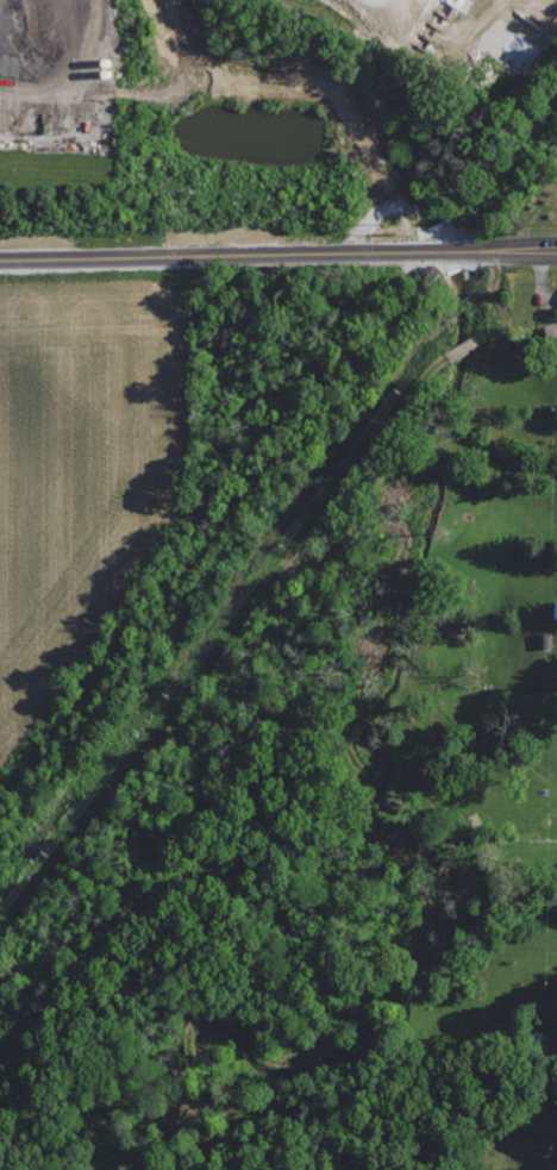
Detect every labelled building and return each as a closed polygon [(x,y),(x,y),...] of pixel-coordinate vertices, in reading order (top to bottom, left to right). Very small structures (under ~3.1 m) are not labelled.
[(544,171),(556,155),(556,182),(544,171)]
